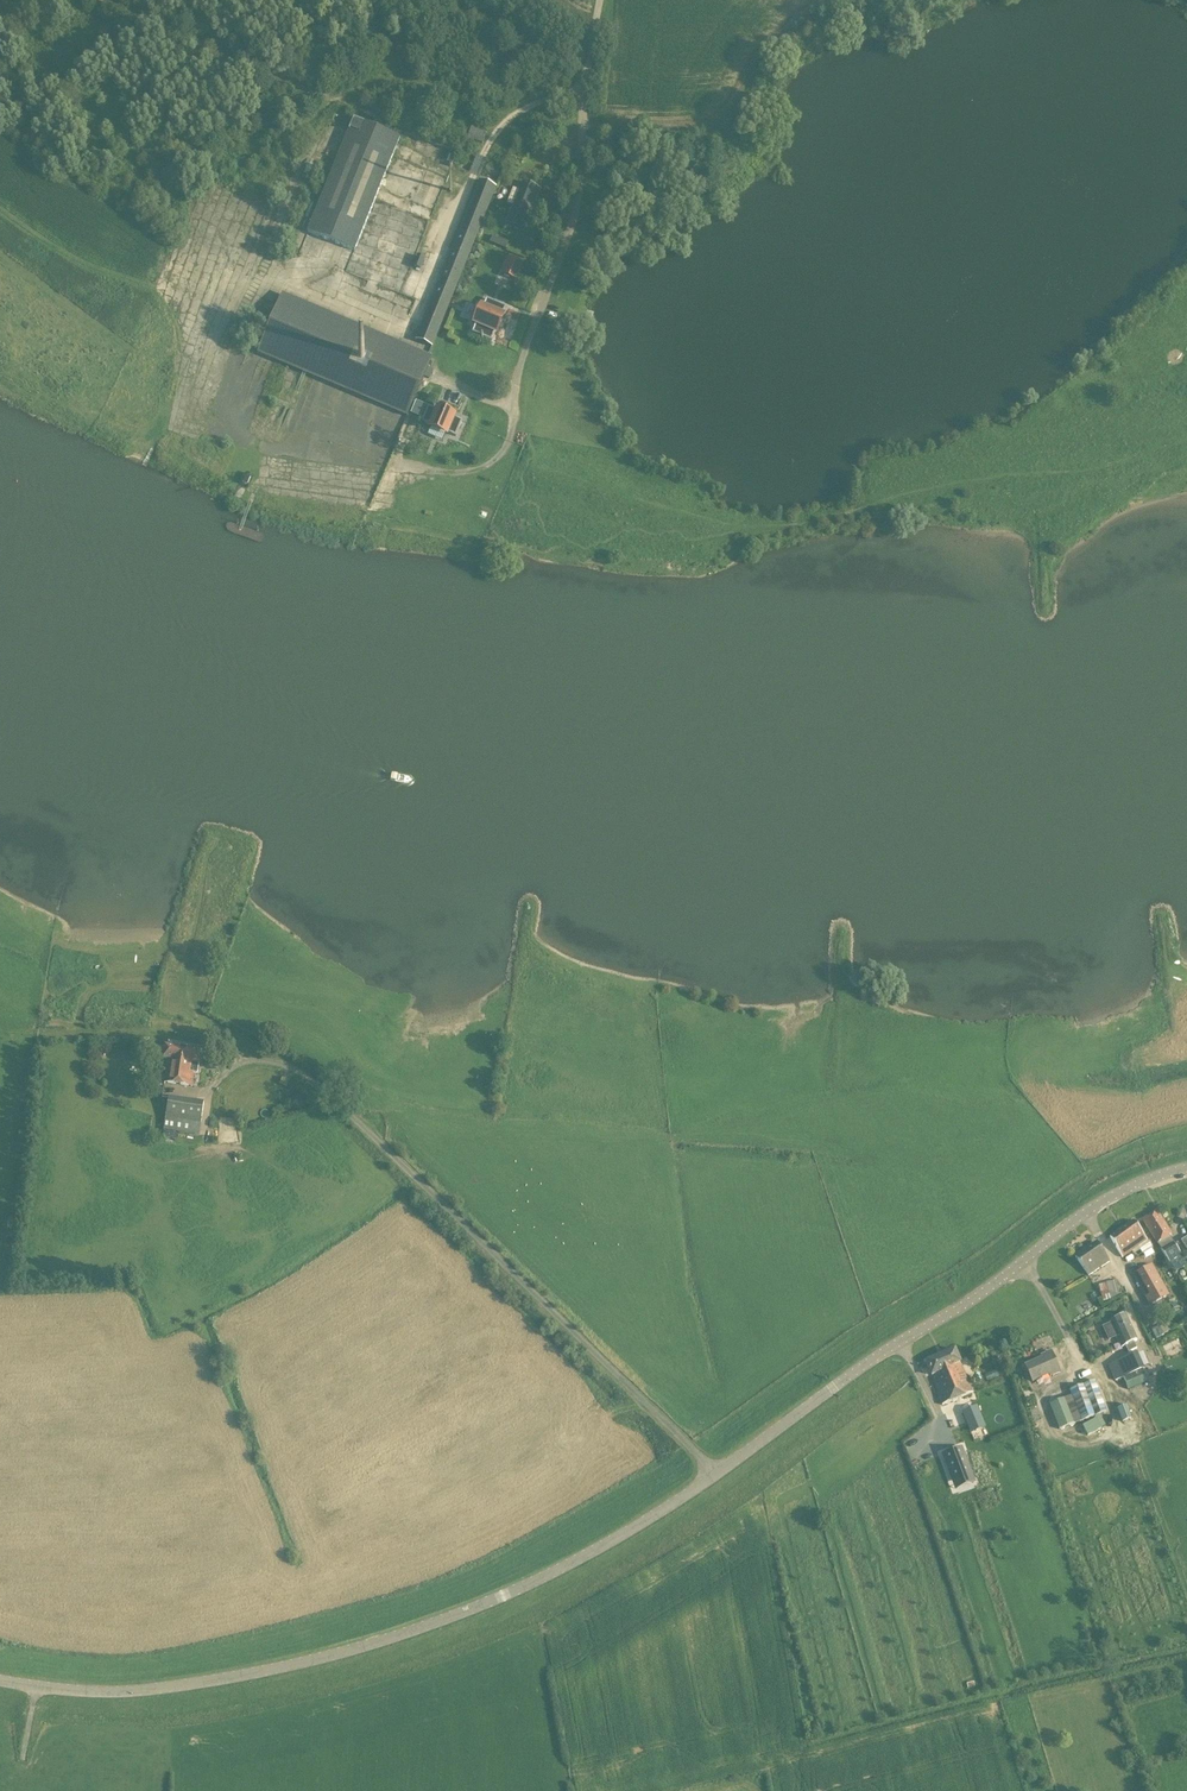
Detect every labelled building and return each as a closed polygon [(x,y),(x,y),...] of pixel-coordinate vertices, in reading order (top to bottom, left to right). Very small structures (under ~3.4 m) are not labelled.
[(400,137),(353,118),(307,232),(355,251),(400,137)] [(482,144),(486,132),(471,127),(468,140),(482,144)] [(421,181),(421,211),(434,211),(435,181),(421,181)] [(435,293),(451,300),(496,187),(480,181),(435,293)] [(506,224),(521,230),(538,188),(523,182),(506,224)] [(493,237),(490,244),(501,248),(504,241),(493,237)] [(425,259),(418,256),(414,267),(420,270),(425,259)] [(508,258),(501,274),(517,281),(524,265),(508,258)] [(498,275),(495,282),(512,288),(514,281),(498,275)] [(432,358),(282,294),(257,353),(407,417),(432,358)] [(483,338),(483,337),(491,341),(506,307),(505,307),(504,310),(499,308),(501,305),(486,299),(483,308),(480,307),(473,323),(476,324),(472,333),(481,336),(480,337),(480,338),(481,338),(481,339),(482,339),(483,338)] [(428,407),(422,423),(456,437),(462,421),(453,418),(454,415),(438,408),(437,411),(428,407)] [(191,1086),(193,1073),(197,1073),(201,1050),(165,1045),(163,1057),(168,1058),(164,1082),(191,1086)] [(164,1130),(199,1135),(204,1102),(168,1096),(164,1130)] [(1156,1211),(1141,1220),(1156,1244),(1157,1243),(1161,1250),(1166,1260),(1169,1265),(1181,1257),(1178,1252),(1179,1252),(1169,1236),(1171,1235),(1156,1211)] [(1133,1255),(1139,1250),(1142,1254),(1151,1249),(1146,1240),(1133,1221),(1109,1237),(1121,1258),(1130,1251),(1133,1255)] [(1108,1261),(1096,1243),(1075,1257),(1088,1276),(1108,1261)] [(1140,1268),(1155,1259),(1150,1251),(1135,1260),(1140,1268)] [(1151,1305),(1168,1295),(1152,1264),(1134,1274),(1151,1305)] [(1102,1300),(1103,1300),(1103,1302),(1121,1297),(1116,1280),(1098,1286),(1102,1300)] [(1133,1342),(1136,1340),(1125,1315),(1111,1321),(1112,1322),(1102,1327),(1109,1341),(1116,1337),(1120,1347),(1125,1346),(1128,1353),(1136,1349),(1133,1342)] [(954,1350),(925,1362),(942,1405),(971,1394),(954,1350)] [(1059,1372),(1051,1352),(1041,1357),(1041,1358),(1025,1366),(1032,1382),(1049,1375),(1050,1377),(1059,1372)] [(1137,1352),(1107,1365),(1115,1382),(1122,1378),(1127,1390),(1148,1382),(1142,1370),(1144,1369),(1137,1352)] [(1106,1411),(1095,1381),(1083,1385),(1069,1390),(1071,1396),(1065,1398),(1049,1404),(1059,1430),(1075,1424),(1082,1421),(1081,1420),(1093,1416),(1106,1411)] [(969,1432),(984,1425),(976,1406),(975,1406),(973,1400),(961,1405),(963,1411),(961,1412),(969,1432)] [(1132,1419),(1126,1405),(1117,1408),(1122,1422),(1132,1419)] [(1105,1426),(1100,1416),(1082,1426),(1087,1436),(1105,1426)] [(944,1453),(954,1481),(971,1475),(960,1447),(944,1453)]
